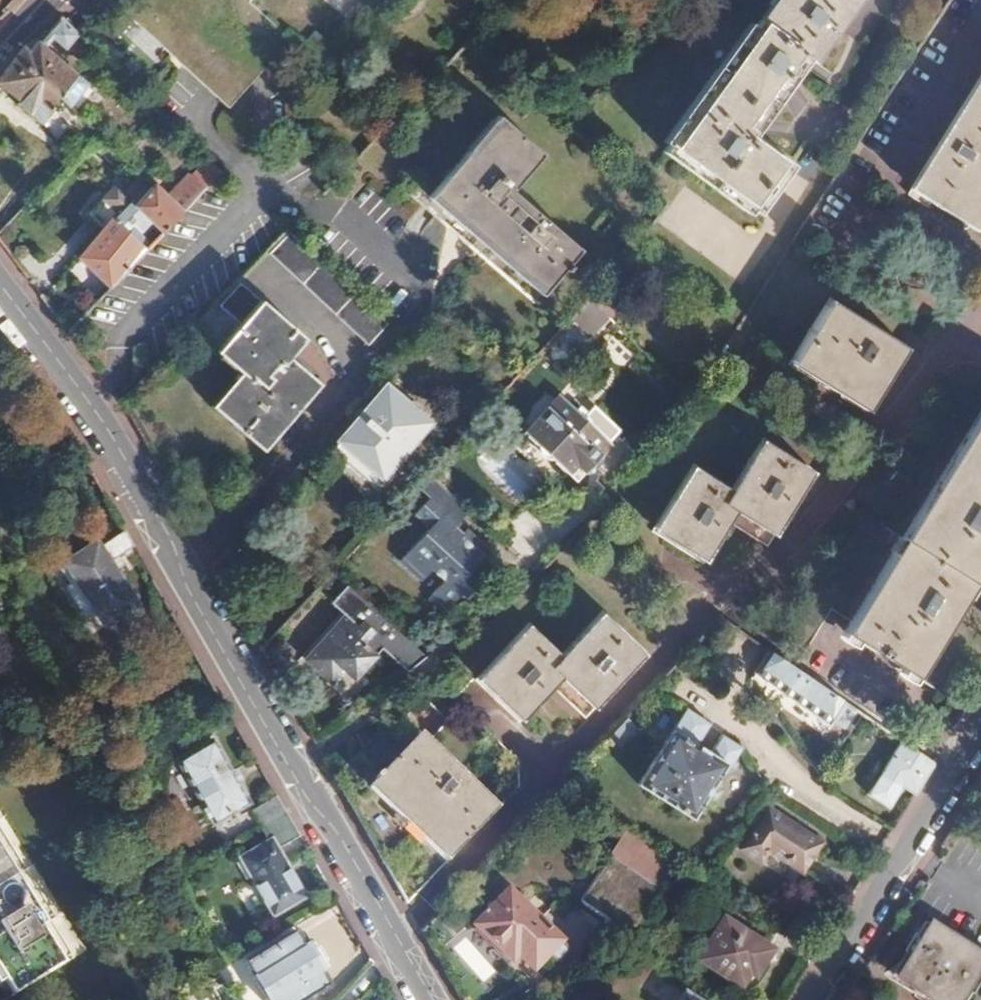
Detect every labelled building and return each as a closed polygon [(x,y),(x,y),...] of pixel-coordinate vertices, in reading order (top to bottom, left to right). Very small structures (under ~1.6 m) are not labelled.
[(757,19),(662,150),(687,169),(690,164),(757,213),(793,163),(755,133),(810,57),(814,60),(858,0),(779,0),(762,23),(757,19)] [(137,34),(118,54),(138,73),(157,51),(174,65),(188,49),(141,5),(124,21),(137,34)] [(80,34),(61,15),(39,38),(47,46),(55,37),(68,47),(80,34)] [(0,76),(0,85),(18,100),(17,102),(40,121),(53,107),(50,105),(60,94),(70,102),(88,80),(79,72),(77,74),(47,46),(39,38),(29,49),(24,46),(0,76)] [(915,191),(969,226),(980,207),(980,82),(915,191)] [(498,115),(427,197),(542,296),(565,267),(567,270),(572,264),(570,262),(581,248),(513,190),(544,153),(498,115)] [(183,210),(220,173),(209,162),(192,179),(189,176),(172,195),(170,193),(168,196),(183,210)] [(152,187),(140,175),(126,188),(139,200),(152,187)] [(172,195),(189,176),(188,175),(170,193),(172,195)] [(168,196),(170,193),(157,181),(154,184),(168,196)] [(91,210),(107,225),(80,253),(112,284),(164,230),(136,203),(139,200),(126,188),(119,182),(91,210)] [(139,200),(136,203),(164,230),(183,210),(168,196),(154,184),(152,187),(139,200)] [(285,229),(265,250),(368,344),(386,322),(285,229)] [(239,320),(217,346),(240,368),(211,402),(244,431),(247,428),(266,443),(319,382),(289,355),(304,338),(237,280),(216,301),(239,320)] [(892,348),(826,306),(794,356),(859,399),(869,405),(902,355),(892,348)] [(510,368),(506,372),(514,379),(518,374),(510,368)] [(365,419),(360,415),(336,443),(360,465),(358,468),(376,485),(395,463),(392,461),(429,420),(412,405),(409,408),(390,390),(365,419)] [(544,407),(522,431),(535,444),(533,447),(535,451),(545,461),(548,460),(550,458),(561,470),(571,460),(583,471),(610,444),(560,393),(550,402),(545,398),(541,403),(544,407)] [(846,632),(906,670),(980,550),(980,420),(846,632)] [(812,474),(760,441),(727,492),(687,469),(656,518),(708,551),(740,500),(771,519),(779,524),(812,474)] [(412,516),(425,530),(398,559),(419,580),(426,574),(439,585),(425,599),(440,614),(454,600),(458,604),(473,588),(463,578),(480,560),(471,551),(458,539),(468,530),(459,521),(468,511),(427,471),(411,488),(426,502),(412,516)] [(102,543),(98,538),(65,559),(107,623),(140,602),(112,559),(134,545),(124,528),(102,543)] [(468,530),(458,539),(471,551),(480,541),(468,530)] [(315,590),(336,611),(301,648),(319,665),(330,654),(336,660),(355,678),(379,652),(403,676),(424,658),(334,569),(315,590)] [(554,658),(523,628),(484,670),(526,711),(566,670),(599,700),(639,657),(595,616),(554,658)] [(780,686),(778,688),(829,723),(831,720),(842,726),(856,709),(770,649),(756,670),(780,686)] [(336,660),(330,654),(319,665),(325,671),(336,660)] [(712,720),(687,705),(638,781),(693,817),(728,763),(731,766),(744,745),(724,734),(712,750),(699,741),(712,720)] [(400,708),(334,775),(406,902),(491,813),(416,738),(422,731),(400,708)] [(211,738),(177,757),(213,820),(247,800),(211,738)] [(932,762),(900,740),(867,792),(868,794),(888,807),(903,786),(914,792),(932,762)] [(819,842),(765,808),(738,849),(760,863),(768,850),(802,871),(819,842)] [(258,825),(266,839),(236,856),(270,915),(304,896),(277,848),(297,836),(284,811),(258,825)] [(677,863),(624,830),(578,901),(629,935),(677,863)] [(9,999),(14,999),(60,969),(37,934),(42,930),(0,870),(0,987),(9,999)] [(510,887),(475,924),(506,954),(512,949),(533,969),(563,938),(510,887)] [(728,912),(725,914),(700,952),(740,979),(749,966),(755,970),(772,943),(770,941),(780,927),(736,900),(728,912)] [(931,923),(897,977),(935,999),(957,999),(980,962),(980,954),(931,923)] [(240,966),(261,999),(307,999),(327,988),(319,973),(328,967),(313,942),(304,948),(294,933),(240,966)] [(60,939),(59,956),(76,957),(78,940),(60,939)] [(868,960),(865,972),(885,979),(889,967),(868,960)] [(685,987),(676,999),(704,999),(685,987)]
